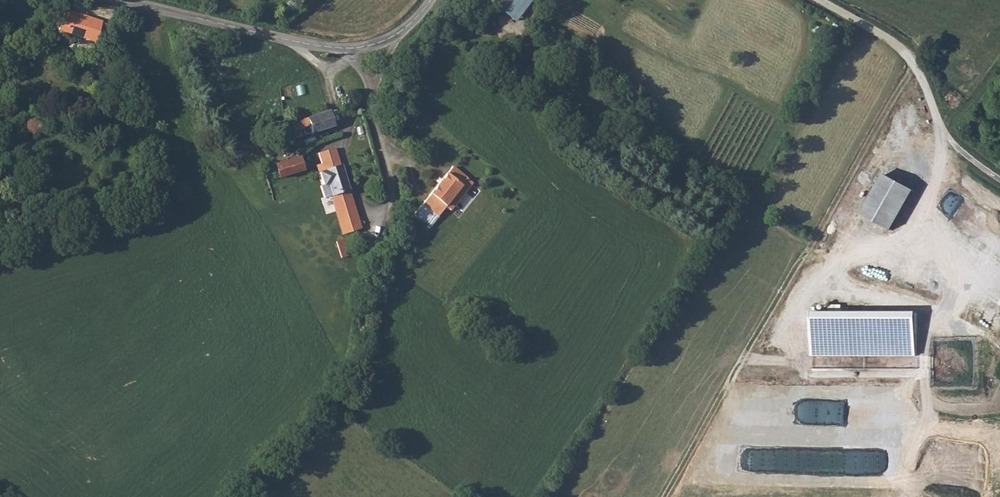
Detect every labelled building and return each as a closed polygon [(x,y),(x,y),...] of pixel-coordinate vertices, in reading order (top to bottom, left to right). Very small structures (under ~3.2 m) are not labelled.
[(516,23),(533,0),(488,0),(516,23)] [(88,37),(90,31),(93,19),(60,11),(56,28),(88,37)] [(93,19),(90,31),(99,34),(102,22),(93,19)] [(293,122),(286,126),(288,133),(312,125),(314,133),(335,126),(330,110),(325,113),(306,118),(293,122)] [(322,146),(324,151),(336,148),(334,142),(322,146)] [(336,148),(324,151),(318,153),(323,170),(318,172),(322,186),(319,187),(323,198),(330,196),(336,217),(345,245),(362,239),(336,148)] [(298,156),(273,164),(278,178),(303,170),(298,156)] [(453,168),(421,210),(415,217),(431,230),(438,220),(437,219),(445,208),(452,213),(467,194),(464,191),(471,182),(453,168)] [(864,215),(890,230),(913,190),(886,175),(864,215)] [(811,312),(812,357),(911,355),(916,356),(916,311),(811,312)]
